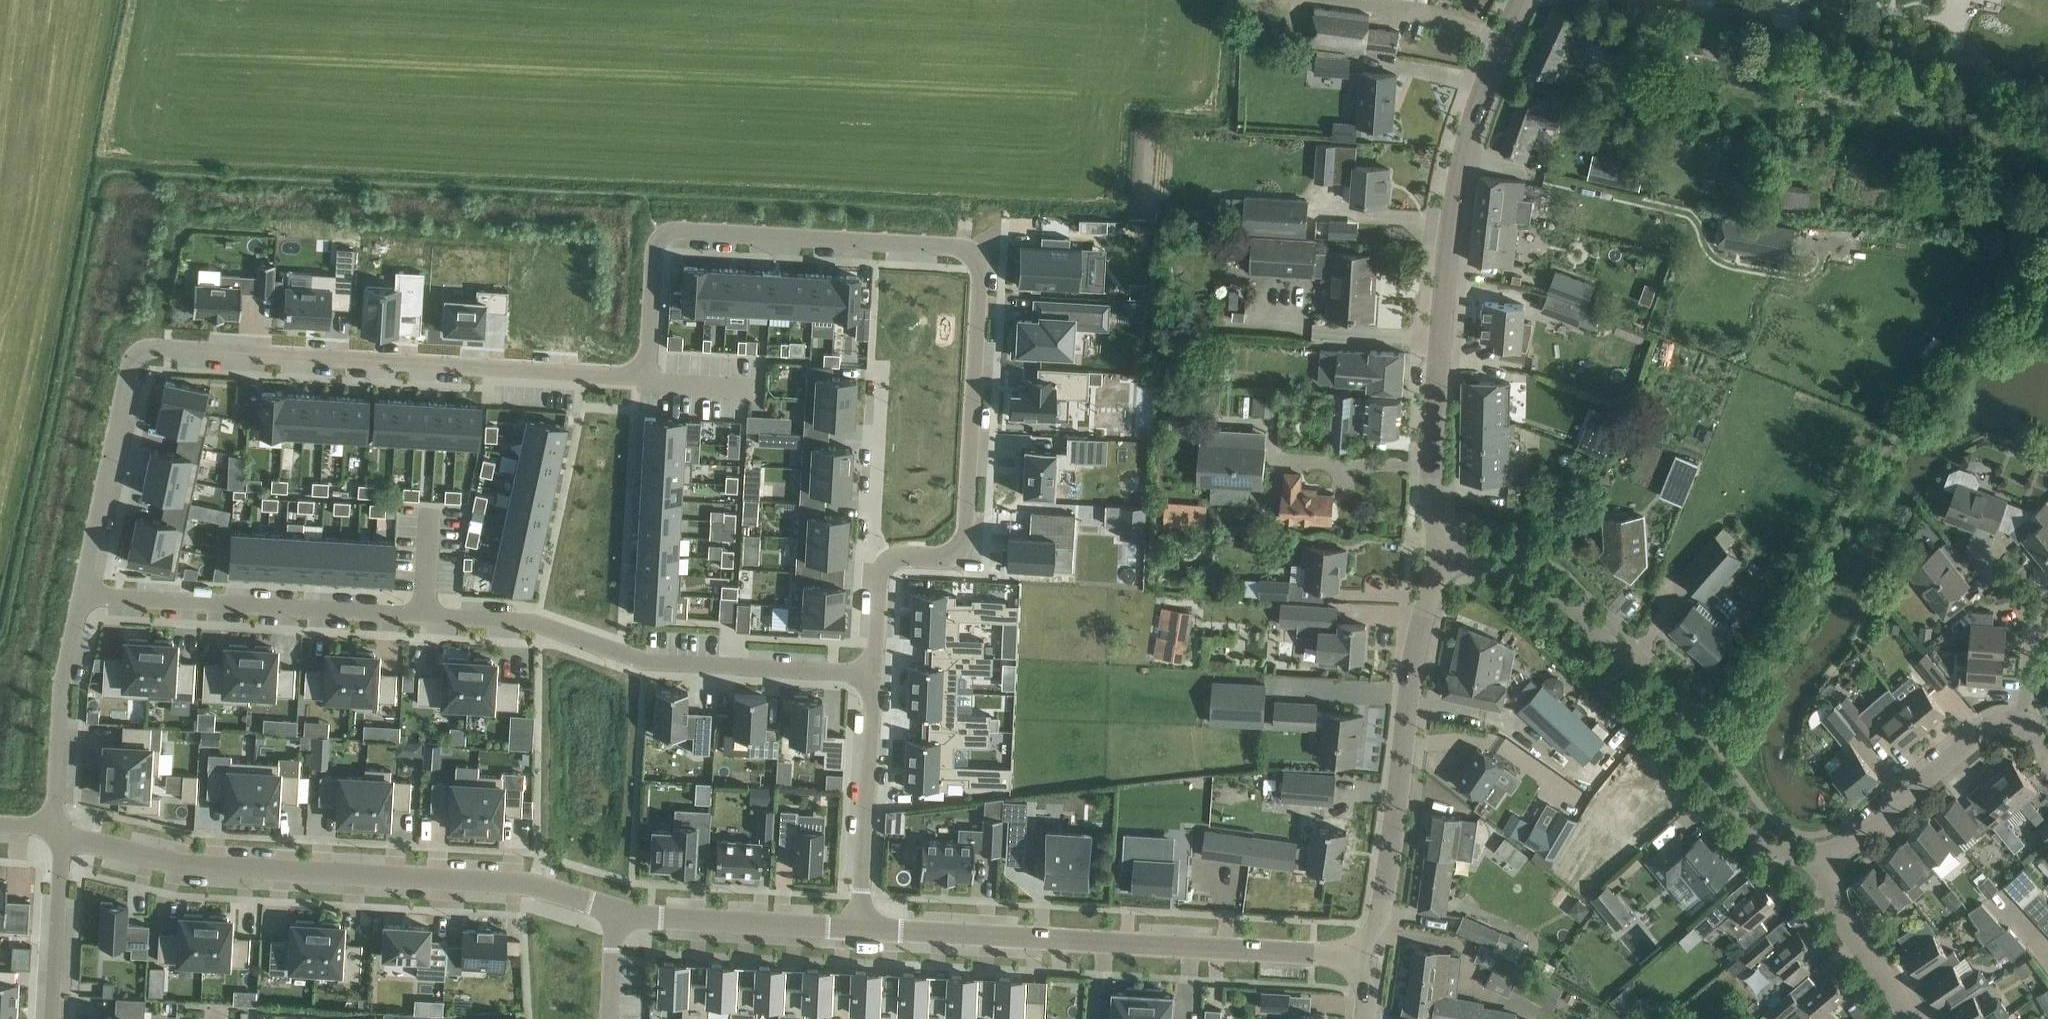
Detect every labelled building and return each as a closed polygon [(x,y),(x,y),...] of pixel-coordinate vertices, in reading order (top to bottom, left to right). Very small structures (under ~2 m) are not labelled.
[(1369,15),(1312,6),(1306,45),(1363,54),(1364,49),(1396,54),(1399,32),(1367,27),(1369,15)] [(1526,67),(1552,79),(1561,83),(1569,66),(1560,61),(1569,42),(1620,66),(1628,47),(1578,24),(1579,20),(1553,8),(1526,67)] [(1751,26),(1793,36),(1798,14),(1778,9),(1776,15),(1770,13),(1770,11),(1755,8),(1751,26)] [(1678,50),(1719,60),(1724,37),(1682,28),(1678,50)] [(1316,73),(1348,75),(1349,59),(1317,57),(1316,73)] [(1806,86),(1808,72),(1796,69),(1792,91),(1798,92),(1799,85),(1806,86)] [(1362,71),(1358,122),(1358,124),(1373,125),(1389,126),(1391,91),(1395,91),(1396,74),(1376,72),(1362,71)] [(1526,160),(1540,124),(1557,130),(1559,125),(1560,125),(1564,113),(1562,113),(1564,108),(1519,92),(1513,108),(1516,110),(1501,151),(1526,160)] [(1333,135),(1355,137),(1356,123),(1334,121),(1333,135)] [(1357,145),(1317,143),(1315,180),(1352,183),(1350,201),(1367,202),(1387,204),(1390,168),(1355,165),(1357,145)] [(1645,165),(1593,154),(1588,179),(1639,190),(1645,165)] [(1526,181),(1480,175),(1475,216),(1510,221),(1510,220),(1520,221),(1521,218),(1528,219),(1530,207),(1522,206),(1524,191),(1535,193),(1536,187),(1525,185),(1526,181)] [(1703,177),(1701,189),(1713,191),(1715,179),(1703,177)] [(1771,203),(1809,208),(1811,188),(1773,183),(1771,203)] [(1231,229),(1243,230),(1305,234),(1307,200),(1213,194),(1213,208),(1233,209),(1231,229)] [(1470,259),(1489,262),(1497,263),(1514,265),(1519,222),(1520,222),(1520,221),(1510,220),(1510,221),(1475,216),(1470,259)] [(1092,231),(1107,231),(1107,219),(1092,219),(1092,231)] [(1738,219),(1733,248),(1759,252),(1758,256),(1789,262),(1795,229),(1738,219)] [(1357,238),(1357,237),(1358,222),(1330,220),(1329,236),(1357,238)] [(1555,262),(1609,272),(1615,240),(1561,231),(1555,262)] [(1089,248),(1091,248),(1092,248),(1092,247),(1081,246),(1069,245),(1070,238),(1070,237),(1042,235),(1041,235),(1041,244),(1027,243),(1026,243),(1025,264),(1019,264),(1018,285),(1104,289),(1105,289),(1105,288),(1087,287),(1087,283),(1089,253),(1089,248)] [(1329,314),(1336,315),(1356,316),(1356,315),(1366,316),(1366,319),(1367,319),(1370,275),(1374,275),(1375,254),(1333,251),(1333,252),(1315,251),(1316,239),(1254,235),(1252,272),(1314,275),(1332,276),(1329,314)] [(221,274),(221,284),(195,283),(193,314),(210,315),(210,317),(223,318),(223,315),(240,316),(242,291),(257,292),(256,295),(273,296),(275,264),(258,263),(257,276),(221,274)] [(670,290),(669,315),(704,317),(705,307),(707,267),(684,266),(683,291),(670,290)] [(707,267),(705,307),(726,308),(729,269),(707,267)] [(726,308),(726,313),(748,314),(748,310),(750,270),(729,268),(726,308)] [(287,287),(285,321),(327,323),(328,307),(328,303),(351,304),(353,271),(338,270),(338,276),(312,274),(311,288),(287,287)] [(365,287),(363,330),(383,331),(383,329),(396,330),(397,310),(422,312),(424,272),(399,270),(398,289),(385,288),(385,286),(379,286),(379,288),(365,287)] [(750,270),(748,310),(770,311),(772,271),(750,270)] [(1556,270),(1548,293),(1585,307),(1594,284),(1556,270)] [(772,271),(770,311),(791,312),(793,272),(772,271)] [(791,312),(791,317),(812,318),(815,273),(808,273),(793,272),(791,312)] [(815,273),(812,318),(834,319),(837,275),(815,273)] [(837,275),(834,319),(856,321),(857,316),(859,276),(837,275)] [(446,298),(444,330),(447,330),(447,334),(461,334),(462,331),(472,332),(484,333),(485,310),(492,311),(507,312),(508,290),(477,288),(476,300),(446,298)] [(1579,324),(1585,307),(1548,293),(1542,310),(1579,324)] [(1122,316),(1143,317),(1143,300),(1123,299),(1122,316)] [(1071,325),(1086,326),(1088,302),(1047,300),(1046,320),(1019,318),(1018,333),(1013,332),(1012,354),(1035,355),(1035,350),(1066,352),(1067,336),(1071,336),(1071,325)] [(1485,301),(1482,339),(1497,340),(1496,346),(1500,347),(1500,355),(1524,361),(1534,323),(1523,322),(1523,321),(1525,304),(1485,301)] [(1113,334),(1100,333),(1100,367),(1150,367),(1151,319),(1114,318),(1113,334)] [(703,337),(702,349),(711,350),(711,337),(703,337)] [(738,339),(738,351),(746,352),(746,339),(738,339)] [(746,339),(746,352),(756,352),(756,340),(746,339)] [(781,342),(781,354),(789,354),(789,342),(781,342)] [(797,355),(798,342),(789,342),(789,354),(797,355)] [(1322,349),(1320,365),(1338,366),(1337,383),(1344,384),(1369,385),(1369,387),(1402,390),(1403,390),(1405,352),(1385,351),(1371,350),(1371,352),(1339,349),(1339,350),(1322,349)] [(831,365),(832,352),(824,352),(823,365),(831,365)] [(832,352),(831,365),(832,365),(839,365),(840,353),(832,352)] [(807,364),(805,398),(855,401),(856,378),(832,377),(832,368),(832,365),(831,365),(823,365),(807,364)] [(1088,370),(1039,367),(1038,380),(1027,379),(1027,385),(1020,385),(1020,393),(1012,392),(1011,414),(1011,416),(1017,416),(1052,418),(1054,395),(1086,397),(1087,381),(1088,370)] [(1088,370),(1087,381),(1101,382),(1102,371),(1088,370)] [(1121,374),(1120,401),(1145,402),(1146,375),(1121,374)] [(1508,481),(1509,432),(1515,432),(1515,421),(1509,421),(1510,381),(1463,380),(1462,480),(1508,481)] [(210,390),(166,381),(161,403),(200,411),(205,412),(210,390)] [(238,384),(237,400),(249,400),(250,385),(238,384)] [(260,429),(260,432),(282,433),(284,393),(262,392),(260,429)] [(303,434),(305,394),(284,393),(282,433),(303,434)] [(1337,393),(1335,414),(1359,416),(1358,431),(1366,431),(1366,432),(1399,434),(1402,398),(1368,396),(1353,395),(1353,394),(1337,393)] [(324,435),(326,396),(305,394),(303,434),(324,435)] [(345,437),(347,397),(326,396),(324,435),(345,437)] [(366,438),(369,398),(347,397),(345,437),(366,438)] [(393,439),(396,400),(375,398),(372,438),(379,439),(393,439)] [(805,398),(803,433),(828,434),(829,428),(829,422),(853,424),(855,401),(805,398)] [(415,441),(417,401),(396,400),(393,439),(415,441)] [(436,442),(438,402),(417,401),(415,441),(436,442)] [(457,443),(460,403),(438,402),(436,442),(457,443)] [(161,403),(157,425),(181,430),(178,442),(202,447),(205,436),(209,416),(210,413),(205,412),(161,403)] [(479,444),(481,404),(460,403),(457,443),(479,444)] [(1091,418),(1082,418),(1082,433),(1148,434),(1149,406),(1092,405),(1091,418)] [(762,416),(761,432),(774,433),(777,433),(777,417),(762,416)] [(527,417),(523,436),(562,444),(566,425),(527,417)] [(701,420),(645,417),(644,438),(684,440),(700,441),(701,420)] [(1586,427),(1577,447),(1606,459),(1620,426),(1602,418),(1596,432),(1586,427)] [(497,433),(498,425),(486,424),(485,432),(497,433)] [(497,441),(497,433),(485,432),(485,440),(497,441)] [(759,432),(758,445),(774,446),(802,447),(803,434),(790,433),(777,433),(774,433),(761,432),(759,432)] [(851,470),(852,447),(828,446),(828,434),(803,433),(803,434),(802,447),(801,467),(811,467),(851,470)] [(728,434),(727,443),(740,444),(740,435),(728,434)] [(558,462),(562,444),(523,436),(519,454),(558,462)] [(1107,438),(1076,436),(1076,438),(1076,442),(1069,441),(1066,441),(1066,450),(1061,449),(1055,449),(1053,449),(1052,449),(1027,448),(1025,447),(1024,449),(1025,449),(1025,450),(1024,464),(1023,476),(1024,476),(1023,490),(1023,491),(1022,491),(1022,493),(1024,494),(1024,493),(1035,494),(1051,494),(1051,495),(1053,495),(1053,493),(1053,492),(1054,480),(1060,480),(1060,466),(1076,467),(1076,460),(1106,462),(1107,438)] [(683,461),(684,440),(644,438),(643,459),(683,461)] [(1201,441),(1198,484),(1212,485),(1248,487),(1263,488),(1266,445),(1201,441)] [(152,448),(147,470),(195,481),(200,459),(202,447),(178,442),(176,454),(168,452),(152,448)] [(727,443),(727,452),(739,452),(740,444),(727,443)] [(554,481),(558,462),(519,454),(515,472),(554,481)] [(228,455),(227,467),(244,468),(245,458),(228,455)] [(495,461),(483,458),(482,466),(494,468),(495,461)] [(683,461),(643,459),(642,478),(681,480),(691,481),(692,461),(683,461)] [(492,476),(494,468),(482,466),(480,474),(492,476)] [(1956,491),(1953,498),(1946,516),(1974,527),(1978,516),(1995,523),(1993,528),(1995,528),(2005,500),(1977,489),(1979,482),(1976,473),(1959,466),(1950,471),(1944,486),(1956,491)] [(801,467),(799,501),(824,503),(825,500),(825,491),(849,493),(851,470),(801,467)] [(146,475),(142,492),(167,498),(164,509),(188,515),(191,503),(195,481),(147,470),(146,475)] [(551,499),(554,481),(515,472),(511,490),(551,499)] [(1279,503),(1279,513),(1282,515),(1282,518),(1312,520),(1332,521),(1333,494),(1317,493),(1317,489),(1302,488),(1300,488),(1301,473),(1285,472),(1284,487),(1283,502),(1279,503)] [(738,475),(726,475),(726,483),(738,483),(738,475)] [(1670,475),(1662,494),(1681,502),(1689,483),(1670,475)] [(279,491),(280,479),(272,478),(271,491),(279,491)] [(680,499),(681,480),(642,478),(641,497),(680,499)] [(287,491),(288,479),(280,479),(279,491),(287,491)] [(320,493),(321,481),(313,481),(312,493),(320,493)] [(328,494),(329,482),(321,481),(320,493),(328,494)] [(738,483),(726,483),(725,491),(737,491),(738,483)] [(744,483),(743,498),(757,499),(759,499),(760,484),(744,483)] [(366,496),(367,484),(358,484),(358,496),(366,496)] [(374,497),(375,484),(367,484),(366,496),(374,497)] [(410,499),(411,487),(403,486),(403,498),(410,499)] [(420,487),(411,487),(410,499),(419,499),(420,487)] [(234,489),(233,497),(246,498),(247,489),(234,489)] [(453,501),(453,489),(445,489),(444,501),(453,501)] [(461,502),(461,490),(453,489),(453,501),(461,502)] [(546,517),(551,499),(511,490),(507,509),(546,517)] [(486,503),(488,496),(476,493),(474,501),(486,503)] [(270,509),(270,497),(262,496),(261,509),(270,509)] [(278,510),(279,497),(270,497),(270,509),(278,510)] [(679,517),(680,499),(641,497),(640,515),(679,517)] [(306,511),(306,499),(298,498),(297,510),(306,511)] [(743,498),(742,521),(756,522),(757,499),(743,498)] [(314,499),(306,499),(306,511),(313,511),(314,499)] [(342,513),(342,501),(334,500),(333,512),(342,513)] [(350,501),(342,501),(342,513),(349,513),(350,501)] [(484,511),(486,503),(474,501),(472,509),(484,511)] [(799,501),(797,536),(847,539),(848,516),(824,515),(824,503),(799,501)] [(2023,538),(2034,551),(2035,550),(2042,557),(2040,559),(2047,568),(2047,503),(2046,501),(2041,505),(2033,512),(2026,517),(2035,528),(2023,538)] [(378,515),(378,503),(370,502),(369,515),(378,515)] [(386,516),(387,503),(378,503),(378,515),(378,516),(386,516)] [(1107,503),(1106,523),(1122,524),(1122,536),(1146,537),(1148,505),(1107,503)] [(204,504),(201,518),(227,523),(230,510),(204,504)] [(1166,505),(1164,525),(1181,526),(1182,506),(1166,505)] [(137,516),(132,538),(181,548),(186,526),(188,515),(164,509),(162,521),(155,520),(137,516)] [(543,536),(546,517),(507,509),(503,527),(543,536)] [(1003,547),(1002,562),(1006,562),(1006,565),(1052,568),(1054,544),(1073,545),(1075,513),(1031,510),(1031,512),(1029,536),(1008,534),(1007,548),(1003,547)] [(724,511),(723,520),(735,520),(736,512),(724,511)] [(639,533),(678,535),(679,517),(640,515),(639,533)] [(1612,547),(1605,556),(1631,579),(1646,562),(1643,515),(1610,517),(1612,547)] [(723,520),(722,528),(735,529),(735,520),(723,520)] [(218,524),(215,538),(231,541),(231,539),(231,531),(231,527),(218,524)] [(479,538),(480,530),(468,527),(467,535),(479,538)] [(539,554),(543,536),(503,527),(503,529),(500,546),(539,554)] [(1713,590),(1742,558),(1728,546),(1735,538),(1723,527),(1681,575),(1702,594),(1685,614),(1672,628),(1700,654),(1701,652),(1705,656),(1704,658),(1708,661),(1722,646),(1735,632),(1724,621),(1729,615),(1715,601),(1720,596),(1713,590)] [(248,572),(250,532),(241,532),(231,531),(231,539),(231,541),(230,557),(229,569),(229,571),(248,572)] [(1249,531),(1244,542),(1252,546),(1257,535),(1249,531)] [(266,573),(268,533),(250,532),(248,572),(266,573)] [(284,574),(286,534),(268,533),(266,573),(284,574)] [(637,552),(677,554),(678,535),(639,533),(637,552)] [(743,543),(743,562),(758,563),(759,544),(760,534),(744,533),(743,543)] [(302,575),(304,535),(286,534),(284,574),(302,575)] [(320,576),(322,536),(304,535),(302,575),(320,576)] [(477,546),(479,538),(467,535),(465,543),(477,546)] [(338,577),(340,538),(322,536),(320,576),(338,577)] [(797,536),(795,570),(820,572),(821,560),(844,561),(845,561),(847,539),(797,536)] [(132,542),(128,560),(176,570),(181,548),(132,538),(132,542)] [(356,578),(358,539),(340,538),(338,577),(356,578)] [(374,579),(376,540),(358,539),(356,578),(374,579)] [(393,580),(395,541),(376,540),(374,579),(393,580)] [(1345,564),(1346,553),(1347,548),(1304,544),(1302,564),(1306,565),(1305,585),(1338,588),(1340,563),(1345,564)] [(535,572),(539,554),(500,546),(496,564),(535,572)] [(1924,559),(1909,570),(1911,572),(1912,572),(1911,570),(1914,568),(1937,598),(1934,601),(1931,597),(1930,597),(1945,616),(1950,613),(1966,600),(1958,591),(1968,583),(1939,547),(1924,559)] [(721,548),(721,557),(733,558),(734,549),(721,548)] [(636,571),(676,573),(677,554),(637,552),(636,571)] [(463,568),(472,568),(472,556),(464,556),(463,568)] [(721,557),(720,565),(733,566),(733,558),(721,557)] [(531,591),(535,572),(496,564),(492,582),(531,591)] [(184,567),(182,578),(195,578),(197,570),(184,567)] [(803,605),(843,608),(844,584),(820,583),(820,572),(795,570),(794,582),(804,582),(803,605)] [(676,573),(636,571),(635,591),(675,594),(680,594),(681,574),(676,573)] [(1289,581),(1261,580),(1260,594),(1288,596),(1289,581)] [(738,585),(722,584),(721,596),(737,597),(738,585)] [(635,591),(634,613),(674,615),(675,594),(635,591)] [(913,592),(912,615),(959,617),(959,618),(1004,620),(1016,621),(1017,621),(1018,604),(1011,604),(1005,603),(1005,600),(972,598),(972,602),(958,601),(955,601),(955,594),(946,594),(946,593),(913,592)] [(724,597),(724,605),(736,606),(737,602),(737,597),(724,597)] [(737,601),(735,629),(749,630),(751,602),(737,601)] [(1320,634),(1319,663),(1339,665),(1340,656),(1364,657),(1366,624),(1321,621),(1322,606),(1281,603),(1281,625),(1298,626),(1298,633),(1320,634)] [(788,604),(787,627),(841,630),(842,620),(843,608),(788,604)] [(1185,660),(1189,635),(1193,613),(1163,608),(1162,613),(1158,642),(1155,655),(1185,660)] [(1960,617),(1964,621),(1963,635),(1971,636),(1970,652),(2004,654),(2006,624),(1993,623),(1993,611),(1977,610),(1969,610),(1960,617)] [(912,615),(911,639),(932,640),(931,653),(983,655),(983,654),(983,638),(958,637),(959,618),(959,617),(912,615)] [(1016,656),(1017,621),(1016,621),(1004,620),(1003,656),(1016,656)] [(1887,620),(1885,630),(1897,633),(1900,623),(1887,620)] [(1500,683),(1505,655),(1514,656),(1516,650),(1501,640),(1462,624),(1451,671),(1448,671),(1443,695),(1502,708),(1507,684),(1500,683)] [(1919,638),(1931,640),(1932,627),(1920,625),(1919,638)] [(147,697),(151,642),(147,642),(147,638),(129,637),(129,641),(126,640),(125,660),(119,659),(119,657),(104,656),(102,694),(123,695),(147,697)] [(172,698),(193,699),(195,661),(181,660),(181,663),(174,662),(176,643),(172,643),(172,640),(155,639),(155,642),(151,642),(147,697),(172,698)] [(248,690),(294,693),(295,664),(281,663),(281,666),(275,665),(276,646),(272,646),(272,643),(255,642),(255,645),(251,645),(248,690)] [(248,693),(250,648),(247,647),(247,644),(229,643),(229,646),(226,646),(225,665),(219,665),(219,663),(204,662),(204,668),(202,699),(223,701),(247,702),(248,693)] [(306,668),(304,696),(325,697),(349,699),(352,654),(348,653),(348,650),(336,649),(331,649),(331,652),(328,652),(327,668),(326,671),(320,671),(320,668),(306,668)] [(352,654),(349,699),(374,700),(375,700),(395,701),(395,696),(396,687),(397,673),(383,672),(382,672),(382,674),(376,674),(376,671),(377,655),(374,655),(374,652),(356,651),(356,654),(352,654)] [(1948,679),(1925,652),(1924,653),(1922,651),(1914,657),(1917,660),(1915,661),(1938,688),(1948,679)] [(1969,667),(1961,667),(1959,681),(1955,685),(1962,693),(1970,694),(1987,695),(1988,683),(2001,684),(2004,654),(1970,652),(1969,667)] [(910,666),(909,689),(956,691),(957,671),(960,671),(992,672),(992,655),(983,654),(983,655),(931,653),(931,666),(910,666)] [(418,696),(418,702),(443,704),(467,706),(469,660),(466,660),(466,657),(453,656),(449,656),(448,659),(445,659),(444,674),(444,675),(444,678),(438,678),(438,675),(419,674),(418,691),(418,696)] [(469,660),(467,706),(468,706),(492,707),(517,708),(519,680),(500,679),(500,681),(494,681),(494,678),(495,662),(491,662),(492,658),(474,657),(474,661),(469,660)] [(1004,663),(1003,673),(1016,673),(1016,663),(1004,663)] [(402,673),(401,688),(412,689),(413,674),(402,673)] [(1267,682),(1214,679),(1212,723),(1265,725),(1267,682)] [(1543,683),(1519,710),(1563,751),(1569,745),(1585,760),(1604,740),(1558,697),(1543,683)] [(1593,689),(1606,701),(1612,695),(1598,683),(1593,689)] [(1901,702),(1924,730),(1945,712),(1923,685),(1901,702)] [(694,711),(694,715),(686,715),(688,691),(656,689),(653,733),(693,735),(692,752),(709,753),(712,712),(694,711)] [(909,689),(908,713),(929,714),(928,727),(989,729),(990,716),(990,712),(957,711),(955,710),(956,691),(909,689)] [(1903,748),(1924,730),(1901,702),(1893,692),(1864,716),(1860,711),(1850,720),(1870,744),(1880,735),(1878,733),(1886,727),(1903,748)] [(764,727),(766,695),(735,694),(733,734),(750,735),(749,754),(778,755),(779,728),(764,727)] [(845,735),(831,734),(831,735),(825,734),(826,723),(820,723),(822,699),(808,698),(808,695),(794,694),(794,697),(792,697),(789,739),(815,741),(814,751),(824,752),(823,765),(843,767),(845,735)] [(1321,758),(1355,761),(1358,733),(1362,733),(1364,715),(1326,711),(1326,712),(1317,712),(1317,704),(1275,702),(1274,725),(1316,728),(1316,723),(1325,723),(1321,758)] [(1841,742),(1855,730),(1836,707),(1822,718),(1841,742)] [(509,712),(508,746),(531,746),(532,713),(509,712)] [(716,712),(715,727),(728,728),(729,713),(716,712)] [(990,716),(989,729),(998,729),(998,717),(990,716)] [(282,719),(281,733),(296,734),(297,720),(282,719)] [(304,720),(303,735),(314,735),(315,736),(316,721),(304,720)] [(151,726),(123,724),(122,739),(124,739),(124,745),(105,744),(105,748),(102,747),(101,764),(104,765),(104,769),(158,772),(160,747),(150,747),(151,726)] [(388,725),(387,739),(398,740),(399,726),(388,725)] [(907,739),(906,763),(953,765),(953,764),(954,745),(989,746),(989,729),(928,727),(928,740),(907,739)] [(203,729),(202,742),(218,743),(219,730),(203,729)] [(257,732),(256,741),(264,741),(265,732),(257,732)] [(312,765),(312,767),(327,768),(328,736),(327,736),(315,736),(314,735),(312,753),(312,765)] [(409,742),(408,755),(421,755),(422,742),(409,742)] [(427,742),(425,765),(439,766),(440,743),(427,742)] [(1869,783),(1878,776),(1850,742),(1838,751),(1844,759),(1831,770),(1854,798),(1871,785),(1869,783)] [(1478,746),(1455,779),(1482,797),(1483,796),(1496,805),(1508,788),(1495,779),(1504,764),(1478,746)] [(305,753),(304,765),(312,765),(312,753),(305,753)] [(726,755),(726,780),(775,781),(775,756),(726,755)] [(778,783),(816,784),(816,759),(779,758),(778,783)] [(229,770),(208,768),(207,797),(221,797),(221,795),(227,795),(226,814),(230,815),(230,818),(247,819),(247,816),(251,816),(254,761),(230,760),(229,770)] [(279,762),(254,761),(251,816),(255,816),(255,819),(272,820),(272,817),(276,817),(277,798),(283,799),(283,801),(297,802),(299,774),(279,772),(279,762)] [(1995,774),(2019,805),(2020,804),(2030,817),(2039,810),(2029,798),(2037,791),(2013,761),(1995,774)] [(906,763),(905,786),(947,788),(948,780),(964,781),(964,785),(1010,787),(1010,766),(953,764),(953,765),(906,763)] [(431,781),(430,809),(444,810),(445,807),(451,808),(451,811),(450,827),(453,827),(453,830),(470,831),(470,828),(475,828),(477,773),(476,773),(477,766),(455,765),(454,782),(452,782),(431,781)] [(366,777),(363,822),(367,823),(367,826),(384,826),(384,824),(388,824),(389,805),(395,805),(395,807),(409,808),(411,780),(390,779),(391,769),(366,767),(366,777)] [(149,771),(104,769),(103,773),(100,773),(99,790),(102,790),(102,794),(121,795),(121,802),(127,803),(126,810),(158,812),(159,795),(147,795),(149,771)] [(1283,800),(1333,803),(1335,775),(1285,771),(1283,800)] [(1612,772),(1578,818),(1628,856),(1663,810),(1612,772)] [(198,774),(183,773),(182,799),(196,800),(198,774)] [(477,773),(475,828),(479,828),(479,831),(496,832),(496,829),(499,829),(500,810),(506,811),(506,813),(521,814),(532,814),(532,798),(522,798),(522,786),(502,785),(502,775),(477,773)] [(1977,788),(1992,807),(1984,813),(2003,837),(2008,843),(2019,834),(2009,822),(2012,820),(2007,814),(2019,805),(1995,774),(1977,788)] [(359,822),(363,822),(366,777),(341,776),(320,775),(319,803),(333,804),(333,801),(339,802),(338,821),(342,821),(341,824),(358,825),(359,822)] [(696,781),(695,802),(711,803),(712,782),(696,781)] [(1936,813),(1945,824),(1959,841),(1972,830),(1977,836),(1992,824),(1996,829),(1992,833),(1999,841),(2003,837),(1984,813),(1983,813),(1973,801),(1965,808),(1956,797),(1936,813)] [(1548,802),(1525,840),(1555,857),(1577,819),(1548,802)] [(759,807),(757,835),(771,836),(773,808),(759,807)] [(798,810),(780,809),(779,840),(795,841),(793,868),(821,869),(822,857),(826,857),(827,842),(823,842),(823,830),(797,828),(798,810)] [(1427,851),(1418,909),(1438,912),(1446,913),(1455,855),(1456,856),(1472,858),(1475,843),(1478,819),(1462,816),(1450,815),(1431,812),(1425,851),(1427,851)] [(708,851),(710,818),(695,817),(694,824),(675,823),(675,830),(653,829),(652,847),(650,847),(649,860),(652,860),(652,864),(673,865),(673,869),(693,870),(694,850),(708,851)] [(959,842),(922,840),(922,846),(917,846),(917,862),(921,862),(920,876),(939,877),(939,879),(953,879),(953,877),(972,878),(974,845),(982,845),(982,852),(1000,853),(1002,818),(984,817),(983,829),(960,828),(959,842)] [(1909,836),(1917,846),(1936,870),(1942,876),(1960,861),(1955,854),(1964,847),(1959,841),(1945,824),(1937,830),(1928,820),(1909,836)] [(2039,828),(2047,838),(2047,820),(2039,828)] [(1346,831),(1322,827),(1319,847),(1298,844),(1298,841),(1252,834),(1252,835),(1207,829),(1203,856),(1294,869),(1295,865),(1309,867),(1309,868),(1340,873),(1346,831)] [(1124,838),(1123,867),(1124,867),(1125,863),(1126,863),(1137,863),(1136,868),(1135,889),(1158,891),(1173,891),(1173,890),(1179,891),(1180,882),(1180,871),(1174,871),(1175,855),(1167,854),(1168,838),(1143,837),(1126,836),(1126,832),(1125,832),(1124,838)] [(1649,860),(1648,860),(1667,884),(1687,907),(1703,894),(1718,882),(1733,869),(1722,855),(1719,858),(1701,836),(1691,844),(1682,832),(1664,847),(1649,860)] [(1045,849),(1043,880),(1089,883),(1092,835),(1063,834),(1047,833),(1045,849)] [(715,871),(759,874),(761,842),(717,839),(715,871)] [(1881,859),(1889,869),(1913,898),(1914,899),(1925,889),(1920,883),(1936,870),(1917,846),(1909,853),(1900,843),(1881,859)] [(2038,856),(2032,850),(2022,860),(2028,866),(2038,856)] [(1898,910),(1913,898),(1889,869),(1881,876),(1873,866),(1853,882),(1875,909),(1888,899),(1898,910)] [(2023,890),(2035,880),(2023,867),(2004,885),(2023,905),(2030,898),(2023,890)] [(1978,883),(1989,896),(1998,888),(1988,875),(1978,883)] [(28,931),(30,901),(6,899),(7,883),(0,883),(0,929),(28,931)] [(1704,936),(1734,909),(1749,927),(1737,937),(1746,947),(1768,928),(1760,919),(1780,903),(1763,883),(1743,900),(1734,890),(1693,924),(1704,936)] [(1607,887),(1591,900),(1615,929),(1631,915),(1607,887)] [(1942,896),(1953,909),(1962,901),(1951,888),(1942,896)] [(2047,911),(2047,902),(2038,891),(2042,888),(2023,905),(2038,921),(2047,911)] [(112,902),(101,901),(100,910),(101,910),(99,944),(131,945),(130,956),(147,957),(149,924),(127,923),(128,906),(112,905),(112,902)] [(1577,901),(1572,909),(1572,915),(1580,920),(1588,909),(1577,901)] [(1984,942),(1991,938),(2006,928),(1982,902),(1969,910),(1980,927),(1976,929),(1984,942)] [(2047,932),(2047,911),(2038,921),(2047,932)] [(159,932),(158,960),(178,961),(203,963),(205,918),(201,917),(202,914),(184,913),(184,916),(181,916),(180,935),(173,935),(174,932),(159,932)] [(228,964),(248,965),(250,937),(235,936),(235,939),(229,938),(230,919),(227,919),(227,916),(210,915),(210,918),(205,918),(203,963),(228,964)] [(1458,930),(1495,946),(1494,947),(1501,951),(1517,959),(1522,947),(1525,941),(1501,929),(1501,931),(1465,915),(1458,930)] [(1926,917),(1914,925),(1924,940),(1934,934),(1936,932),(1932,926),(1926,918),(1926,917)] [(313,924),(314,921),(296,920),(296,923),(293,923),(292,942),(285,941),(286,939),(271,938),(269,973),(314,975),(317,924),(313,924)] [(322,921),(321,924),(317,924),(314,975),(338,977),(337,980),(360,981),(362,943),(347,943),(347,945),(341,945),(342,926),(339,925),(339,922),(322,921)] [(384,940),(383,955),(418,957),(416,977),(445,978),(447,944),(447,940),(428,938),(429,926),(409,925),(385,924),(384,940)] [(2009,927),(1986,942),(1999,958),(2006,952),(2012,959),(2026,946),(2009,927)] [(479,929),(464,929),(463,947),(449,946),(448,946),(446,973),(462,974),(463,966),(488,968),(488,970),(505,971),(508,931),(493,930),(493,928),(479,928),(479,929)] [(1766,933),(1742,954),(1749,962),(1751,965),(1756,961),(1767,974),(1775,974),(1781,969),(1794,983),(1811,969),(1803,960),(1815,949),(1798,930),(1794,933),(1777,948),(1774,945),(1776,944),(1766,933)] [(1930,967),(1936,976),(1953,963),(1960,959),(1954,949),(1947,954),(1934,934),(1924,940),(1904,953),(1918,974),(1930,967)] [(1401,1016),(1416,1018),(1422,1018),(1425,1008),(1435,1010),(1434,1018),(1438,1018),(1513,1018),(1514,1014),(1481,1007),(1482,1002),(1457,998),(1444,995),(1450,952),(1416,948),(1408,1005),(1403,1004),(1401,1016)] [(1494,966),(1485,985),(1509,996),(1513,988),(1553,1007),(1563,987),(1524,968),(1526,963),(1517,959),(1501,951),(1494,966)] [(1742,954),(1728,965),(1735,974),(1749,962),(1742,954)] [(2022,976),(2038,967),(2031,956),(2015,966),(2022,976)] [(661,962),(659,1000),(682,1001),(681,1018),(707,1018),(708,1003),(707,1003),(708,984),(684,983),(685,963),(661,962)] [(1950,997),(1956,1005),(1973,993),(1990,982),(1980,966),(1963,977),(1953,963),(1936,976),(1924,983),(1938,1004),(1950,997)] [(709,964),(708,984),(707,1003),(708,1003),(731,1003),(730,1018),(755,1018),(755,1004),(756,986),(733,985),(734,965),(709,964)] [(150,966),(148,995),(162,996),(164,967),(150,966)] [(757,966),(756,986),(755,1004),(779,1006),(778,1018),(804,1018),(805,1007),(806,1007),(807,989),(781,987),(782,967),(757,966)] [(807,989),(806,1007),(829,1008),(829,1018),(855,1018),(855,1009),(854,1009),(855,991),(831,990),(832,970),(807,969),(807,989)] [(900,993),(877,992),(878,972),(855,971),(855,991),(854,1009),(855,1009),(874,1010),(874,1018),(900,1018),(901,1011),(899,1011),(900,993)] [(901,973),(900,993),(899,1011),(901,1011),(922,1012),(922,1018),(948,1018),(948,1013),(947,1013),(948,995),(924,994),(925,974),(901,973)] [(1816,986),(1802,998),(1803,999),(1800,1002),(1790,990),(1766,1010),(1774,1018),(1803,1018),(1813,1010),(1820,1018),(1830,1018),(1835,1015),(1829,1009),(1848,993),(1831,973),(1816,986)] [(948,975),(948,995),(947,1013),(948,1013),(970,1014),(970,1018),(996,1018),(996,1016),(995,1016),(996,997),(972,996),(973,976),(948,975)] [(996,977),(996,997),(995,1016),(996,1016),(1018,1016),(1018,1018),(1044,1018),(1043,1018),(1043,999),(1020,998),(1021,978),(996,977)] [(16,1006),(16,1005),(17,982),(15,982),(0,981),(0,1005),(16,1006)] [(103,983),(102,996),(112,997),(113,983),(103,983)] [(1609,1000),(1622,1015),(1641,999),(1628,984),(1609,1000)] [(1145,987),(1128,986),(1128,991),(1115,991),(1114,1016),(1108,1016),(1108,1018),(1143,1018),(1145,987)] [(1145,987),(1143,1018),(1173,1018),(1174,994),(1162,993),(1162,988),(1145,987)] [(2038,994),(2047,1012),(2047,988),(2038,994)] [(248,991),(247,1004),(255,1004),(256,1005),(256,992),(248,991)] [(1262,1007),(1282,1008),(1280,1018),(1325,1018),(1326,1013),(1302,1010),(1296,1009),(1290,1008),(1291,994),(1291,992),(1263,991),(1262,1007)] [(1575,1004),(1579,997),(1569,992),(1565,999),(1575,1004)] [(2008,1014),(2010,1013),(1998,995),(1982,1006),(1973,993),(1956,1005),(1944,1013),(1948,1018),(2000,1018),(2008,1014)] [(93,1018),(144,1018),(145,998),(116,996),(115,1017),(93,1016),(93,1018)] [(358,998),(358,1008),(368,1008),(368,999),(358,998)] [(415,999),(414,1014),(432,1015),(441,1014),(443,1015),(443,1013),(442,1013),(443,1003),(443,1000),(415,999)] [(1847,1008),(1856,1018),(1858,1018),(1864,1014),(1855,1002),(1847,1008)] [(16,1006),(0,1005),(0,1018),(15,1018),(16,1006)] [(1205,1018),(1222,1018),(1222,1009),(1206,1008),(1205,1018)]
